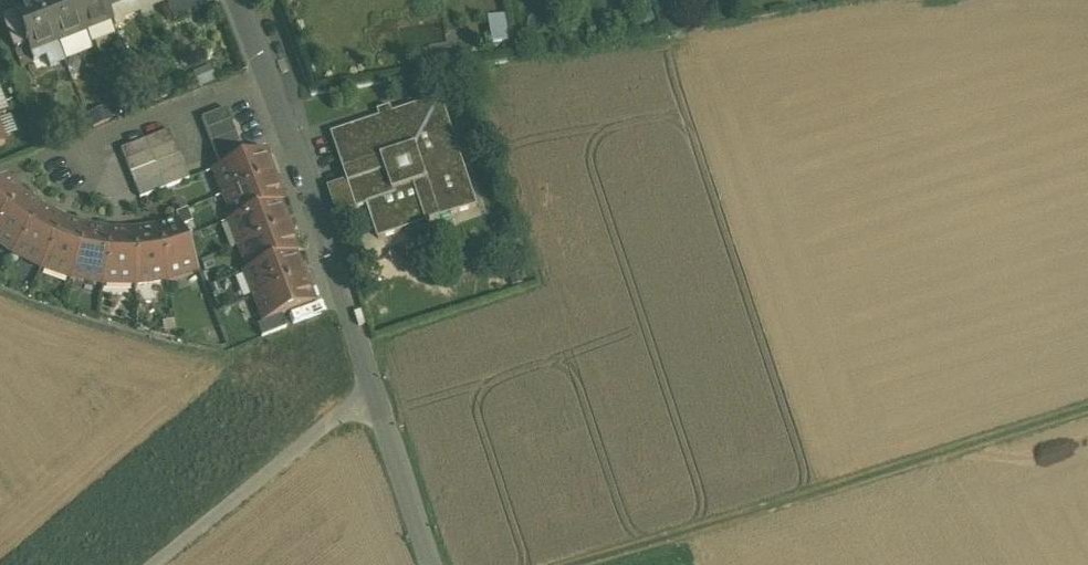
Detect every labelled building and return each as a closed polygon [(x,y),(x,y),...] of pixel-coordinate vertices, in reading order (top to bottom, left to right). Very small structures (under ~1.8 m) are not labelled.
[(13,10),(15,16),(27,45),(30,52),(57,42),(41,0),(40,0),(13,10)] [(72,0),(41,0),(57,42),(65,62),(92,51),(84,31),(72,0)] [(103,0),(72,0),(84,31),(111,21),(106,8),(103,0)] [(106,8),(128,0),(103,0),(106,8)] [(141,18),(150,14),(149,10),(167,3),(166,0),(134,0),(141,18)] [(167,3),(169,9),(193,0),(166,0),(167,3)] [(169,9),(174,22),(199,12),(194,0),(193,0),(169,9)] [(27,45),(15,16),(3,21),(13,48),(24,44),(24,46),(27,45)] [(495,44),(515,42),(513,19),(493,21),(495,44)] [(57,42),(30,52),(33,61),(50,55),(55,66),(65,62),(57,42)] [(208,67),(195,73),(200,85),(213,80),(208,67)] [(392,119),(384,121),(382,117),(332,134),(348,183),(329,189),(338,216),(367,206),(378,240),(403,231),(401,227),(425,219),(427,223),(429,223),(427,218),(451,210),(453,215),(477,207),(457,146),(453,147),(443,118),(447,116),(441,98),(391,114),(392,119)] [(225,109),(201,119),(205,131),(230,121),(225,109)] [(230,121),(205,131),(210,143),(235,133),(230,121)] [(170,131),(145,141),(150,153),(174,143),(170,131)] [(235,133),(210,143),(215,156),(240,146),(235,133)] [(145,141),(120,150),(125,163),(150,153),(145,141)] [(174,143),(150,153),(154,165),(179,155),(174,143)] [(240,146),(215,156),(220,168),(245,158),(240,146)] [(220,168),(216,170),(225,195),(268,178),(264,169),(267,167),(261,152),(245,158),(220,168)] [(150,153),(125,163),(130,175),(154,165),(150,153)] [(179,155),(154,165),(159,177),(184,168),(179,155)] [(154,165),(130,175),(134,187),(159,177),(154,165)] [(184,168),(159,177),(164,189),(189,180),(184,168)] [(159,177),(134,187),(139,199),(164,189),(159,177)] [(268,178),(225,195),(235,220),(276,203),(277,204),(281,202),(275,187),(272,188),(268,178)] [(0,182),(0,220),(19,199),(9,189),(8,190),(0,182)] [(0,220),(0,240),(14,251),(37,215),(41,210),(30,202),(29,204),(21,197),(19,199),(0,220)] [(235,220),(231,221),(241,246),(283,229),(279,220),(282,219),(277,204),(276,203),(235,220)] [(14,251),(12,255),(40,270),(42,266),(60,225),(48,219),(47,220),(37,215),(14,251)] [(71,226),(61,223),(60,225),(42,266),(71,276),(82,235),(84,229),(72,225),(71,226)] [(178,224),(165,228),(165,229),(155,233),(155,235),(164,278),(195,269),(178,224)] [(283,229),(241,246),(250,271),(292,254),(292,255),(296,254),(290,238),(287,239),(283,229)] [(118,235),(107,235),(107,238),(102,282),(133,282),(131,240),(131,234),(118,234),(118,235)] [(93,237),(82,235),(71,276),(70,280),(102,286),(102,282),(107,238),(93,235),(93,237)] [(142,239),(131,240),(133,282),(134,287),(165,283),(164,278),(155,235),(141,237),(142,239)] [(250,271),(246,272),(256,297),(298,280),(295,271),(298,269),(292,255),(292,254),(250,271)] [(298,280),(256,297),(266,322),(281,316),(311,305),(305,289),(302,290),(298,280)] [(266,322),(257,326),(261,338),(286,329),(281,316),(266,322)]
